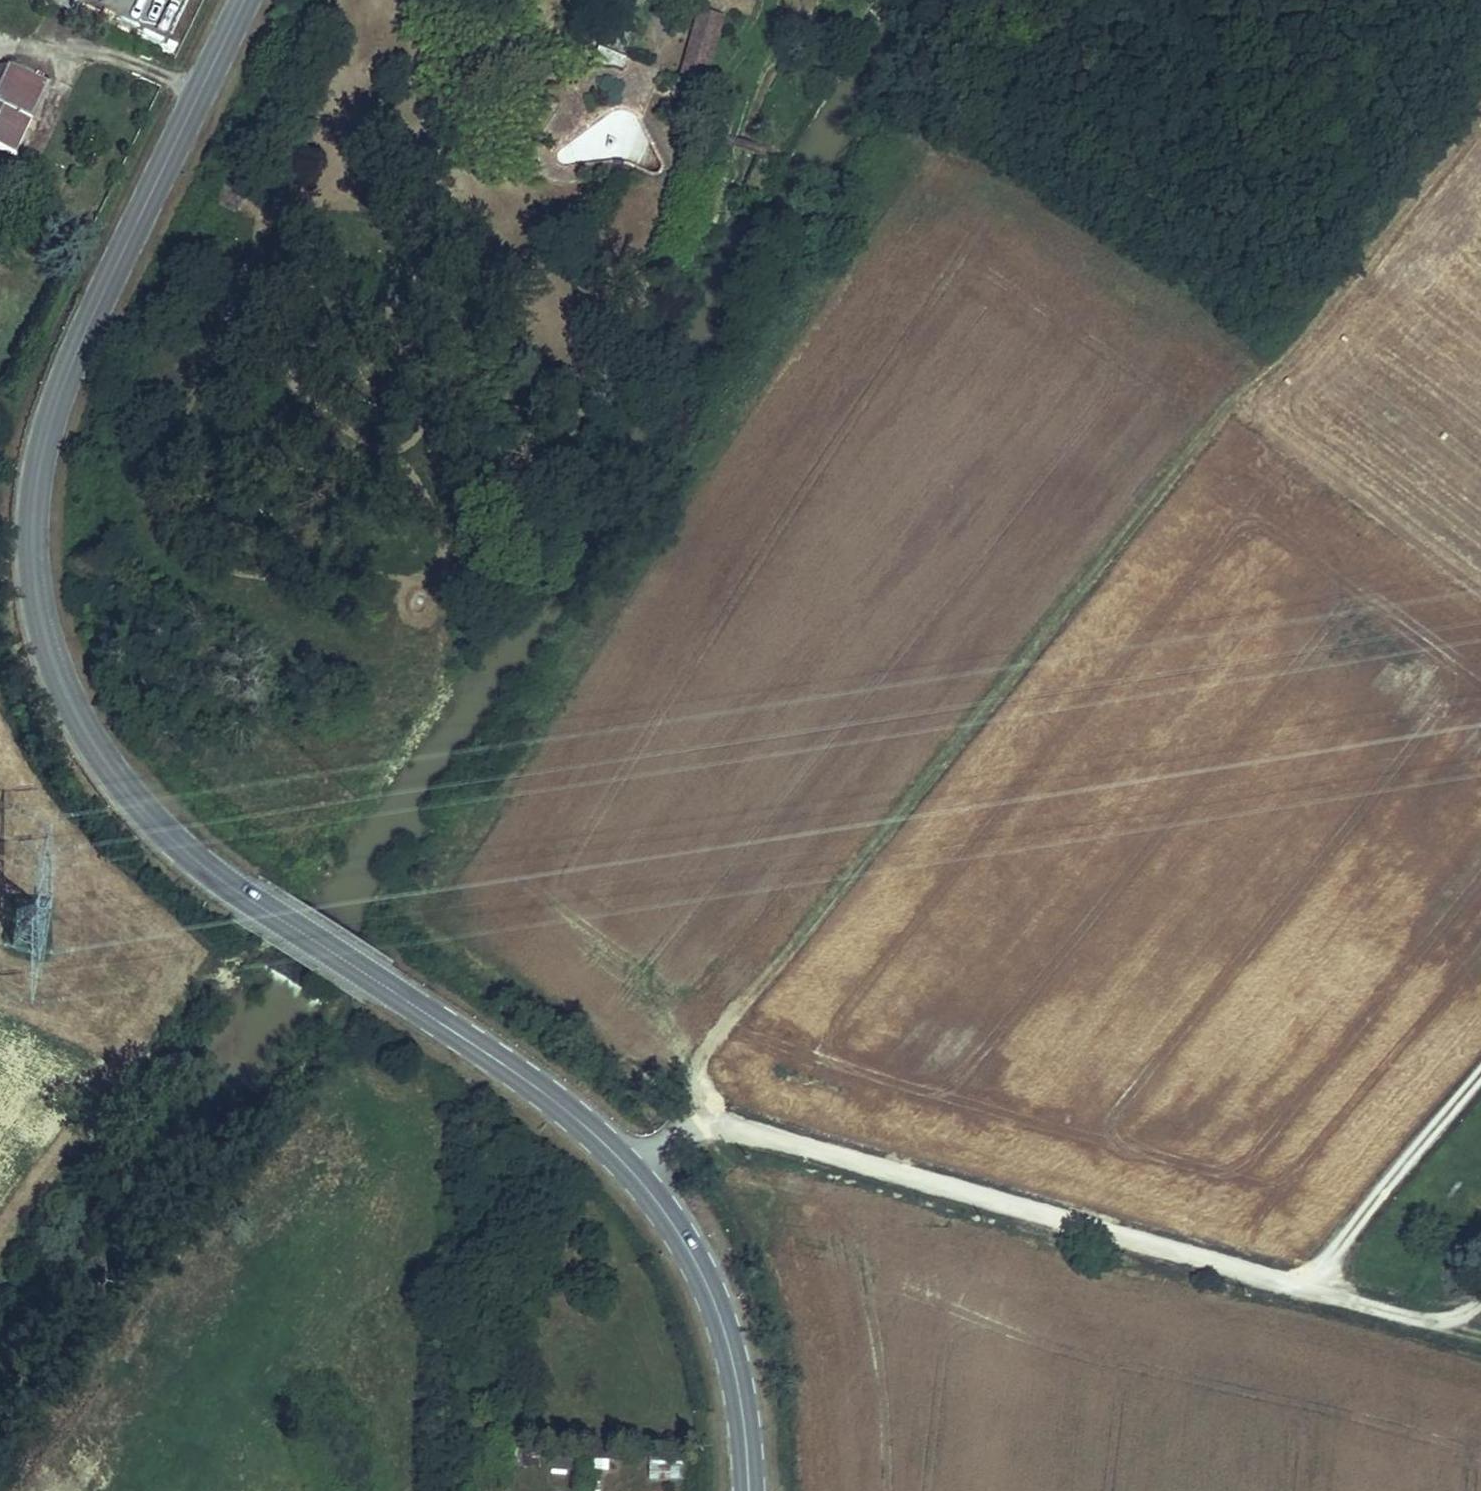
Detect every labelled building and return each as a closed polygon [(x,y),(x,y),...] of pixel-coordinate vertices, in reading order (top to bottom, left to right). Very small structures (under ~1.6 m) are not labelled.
[(689,87),(726,6),(712,0),(706,0),(670,79),(689,87)] [(31,122),(53,79),(14,61),(0,89),(0,150),(5,152),(23,118),(31,122)] [(23,118),(5,152),(14,156),(31,122),(23,118)] [(655,1459),(654,1477),(680,1478),(681,1461),(655,1459)]
